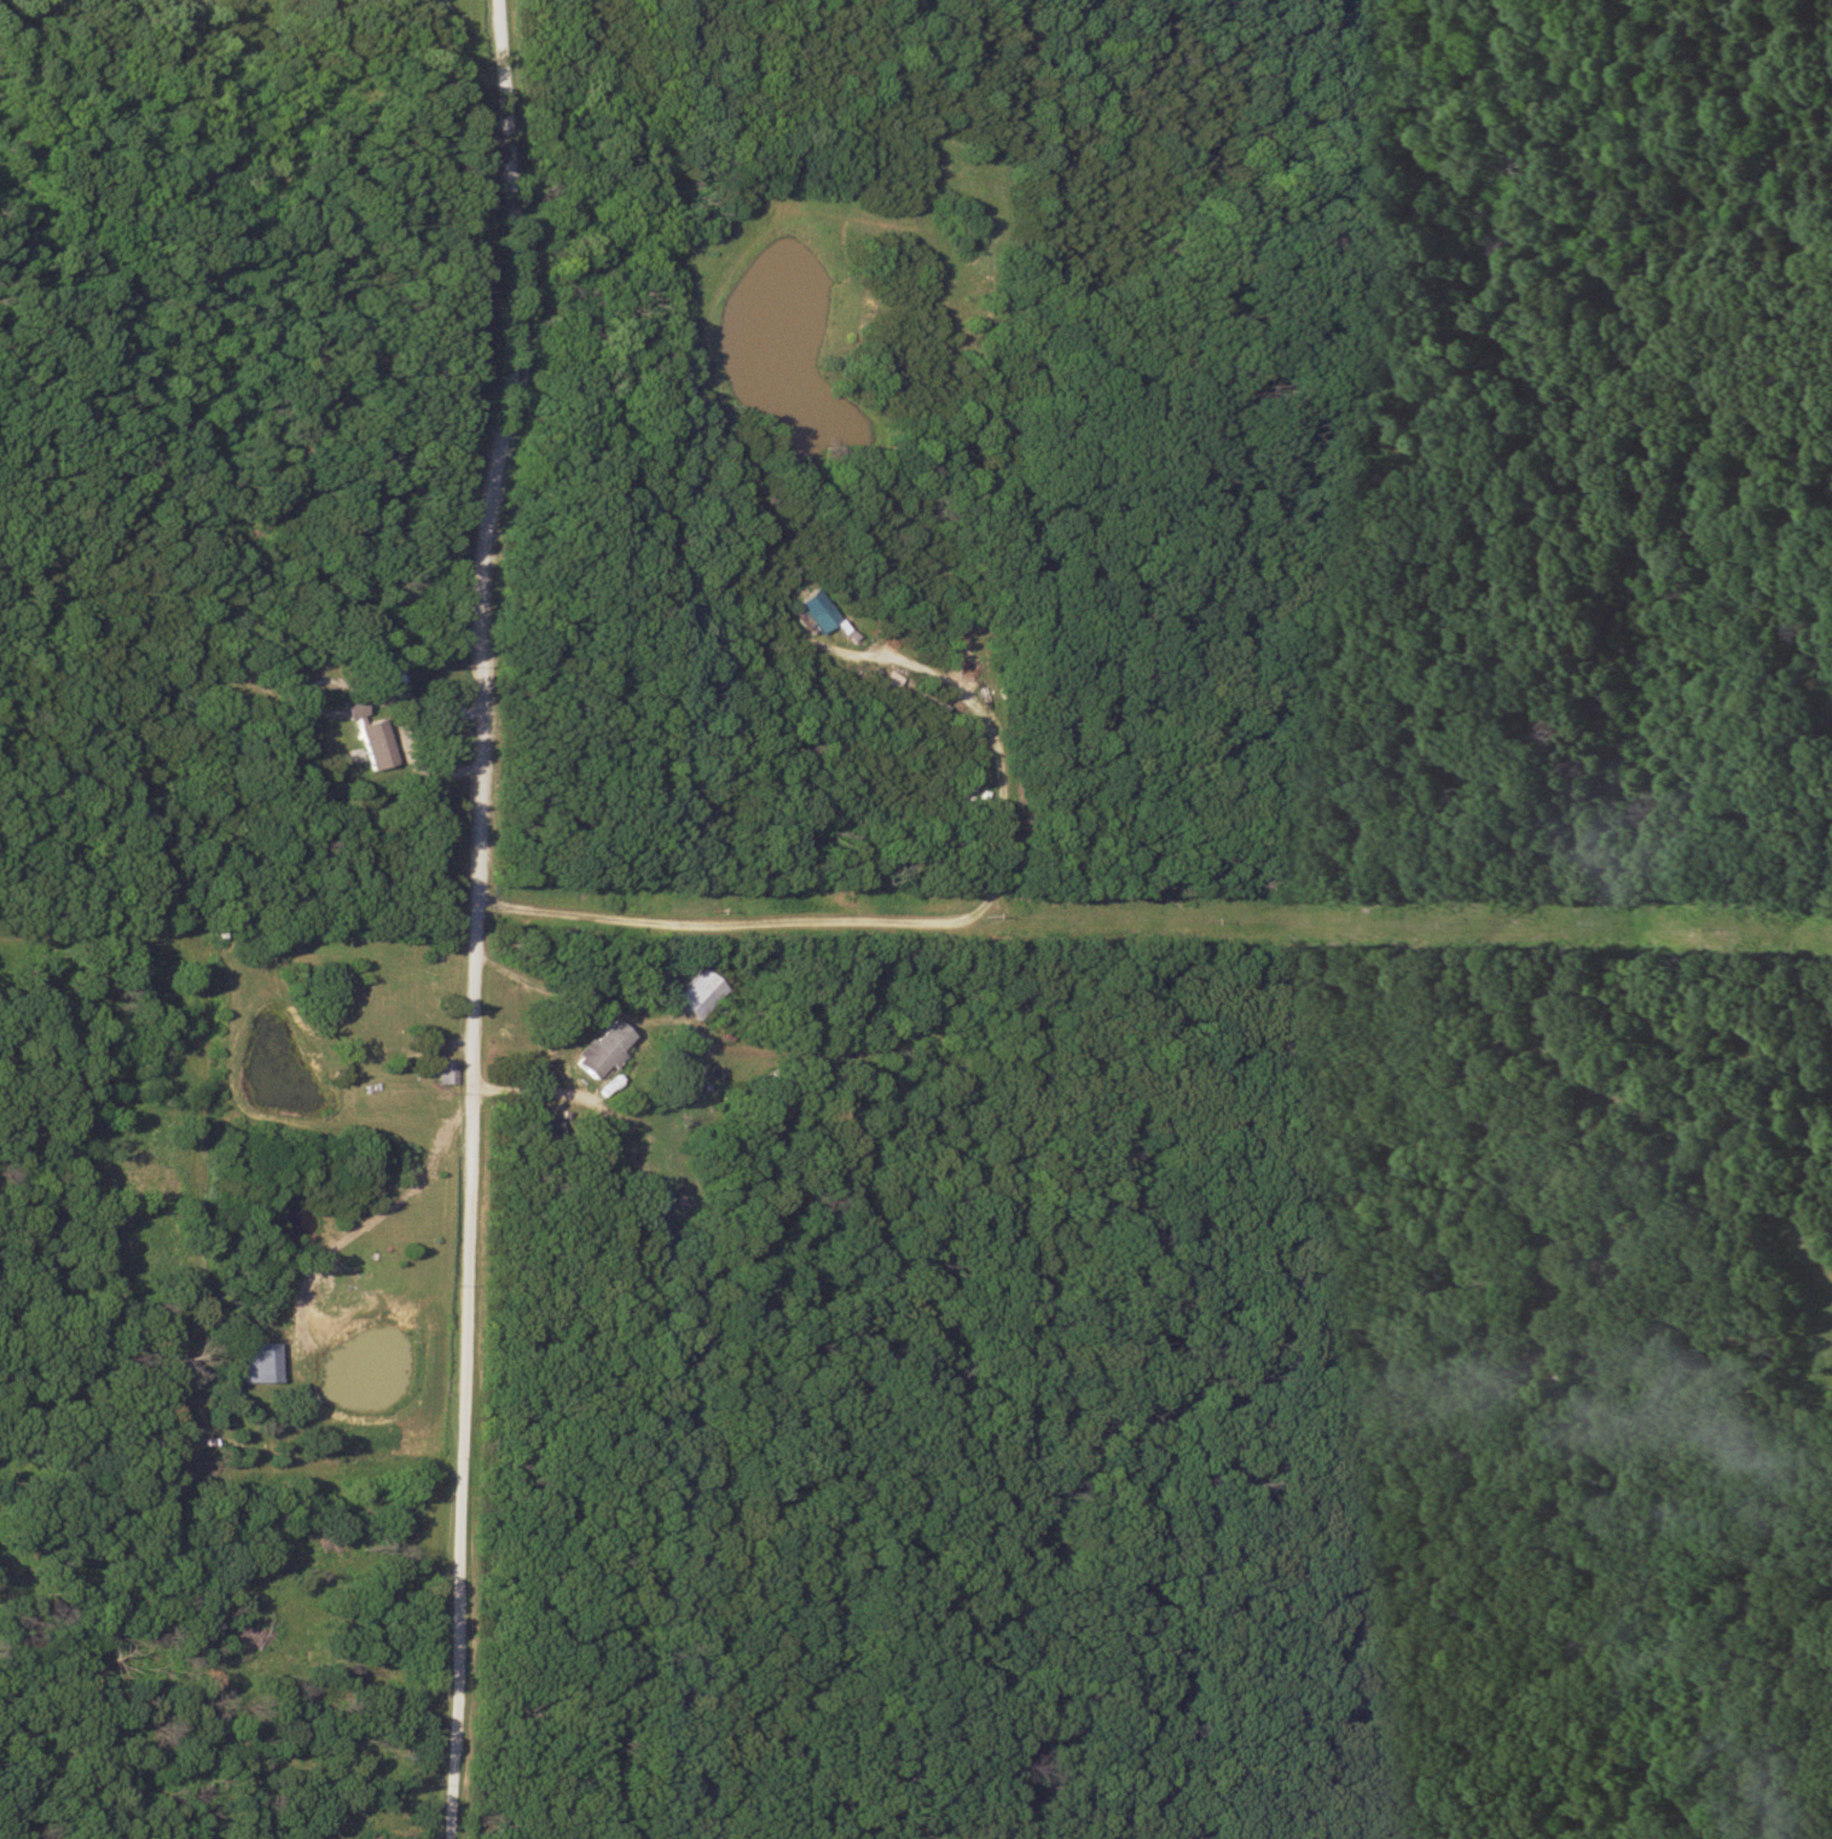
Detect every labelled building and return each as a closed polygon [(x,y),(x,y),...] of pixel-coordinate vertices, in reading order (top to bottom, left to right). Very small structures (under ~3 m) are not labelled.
[(813,635),(828,624),(834,633),(841,629),(811,588),(790,603),(813,635)] [(359,715),(354,697),(337,702),(342,720),(359,715)] [(352,724),(364,770),(389,763),(377,717),(352,724)] [(669,998),(694,1020),(721,991),(696,968),(669,998)] [(589,1080),(604,1063),(609,1068),(619,1056),(614,1051),(627,1037),(605,1017),(567,1060),(589,1080)] [(435,1084),(455,1084),(455,1060),(435,1060),(435,1084)] [(274,1344),(235,1344),(235,1383),(274,1383),(274,1344)]
